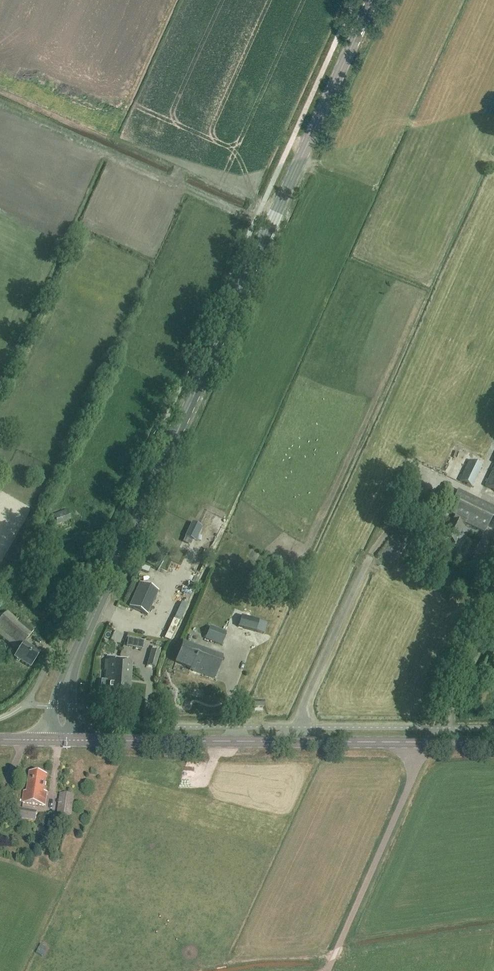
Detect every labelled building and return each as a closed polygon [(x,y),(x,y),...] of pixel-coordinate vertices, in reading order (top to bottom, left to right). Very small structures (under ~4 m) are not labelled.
[(472,486),(482,466),(469,459),(459,479),(472,486)] [(486,485),(493,490),(493,468),(486,485)] [(493,512),(493,506),(458,489),(447,511),(455,515),(452,522),(449,520),(441,537),(454,544),(463,527),(461,526),(463,522),(485,532),(493,512)] [(53,514),(57,524),(71,518),(67,509),(53,514)] [(277,571),(268,568),(266,574),(275,577),(277,571)] [(139,582),(128,607),(147,615),(159,591),(139,582)] [(7,612),(0,620),(0,635),(19,650),(14,657),(30,667),(39,652),(24,642),(34,630),(19,618),(17,620),(7,612)] [(267,623),(245,617),(240,615),(237,626),(242,628),(256,631),(264,633),(267,623)] [(173,619),(164,638),(170,641),(179,622),(173,619)] [(222,645),(227,632),(210,626),(205,638),(222,645)] [(121,640),(123,630),(117,628),(114,639),(121,640)] [(130,645),(145,648),(146,639),(131,636),(130,645)] [(197,646),(183,641),(176,660),(195,666),(193,670),(214,677),(223,654),(197,645),(197,646)] [(155,667),(160,652),(152,649),(147,665),(155,667)] [(102,680),(101,688),(105,689),(105,696),(117,697),(120,661),(106,660),(105,669),(107,669),(106,680),(102,680)] [(120,661),(117,697),(129,698),(132,662),(120,661)] [(46,793),(43,792),(46,776),(29,773),(26,792),(23,792),(22,803),(44,806),(46,793)] [(70,824),(74,796),(59,793),(56,822),(70,824)] [(35,821),(36,811),(16,808),(15,818),(35,821)]
